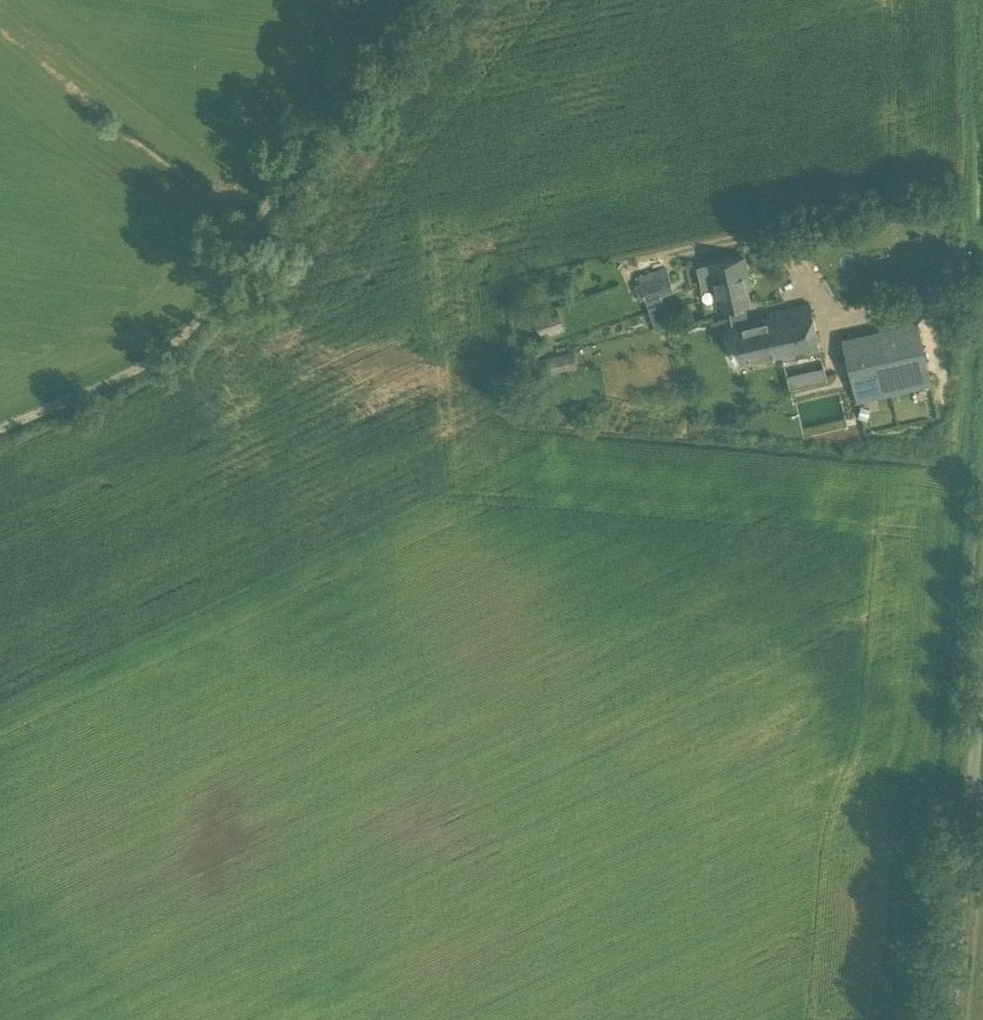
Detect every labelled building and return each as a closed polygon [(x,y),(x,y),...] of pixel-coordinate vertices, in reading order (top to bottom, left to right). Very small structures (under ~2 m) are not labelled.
[(745,256),(699,267),(704,288),(713,286),(718,309),(729,306),(741,364),(782,355),(790,388),(827,380),(809,302),(767,311),(768,315),(749,319),(746,305),(752,303),(749,287),(752,286),(745,256)] [(647,301),(675,292),(668,270),(640,279),(647,301)] [(542,337),(565,329),(558,308),(534,316),(542,337)] [(857,399),(930,382),(917,321),(843,337),(845,345),(848,362),(857,399)] [(541,376),(578,368),(574,351),(538,358),(541,376)]
